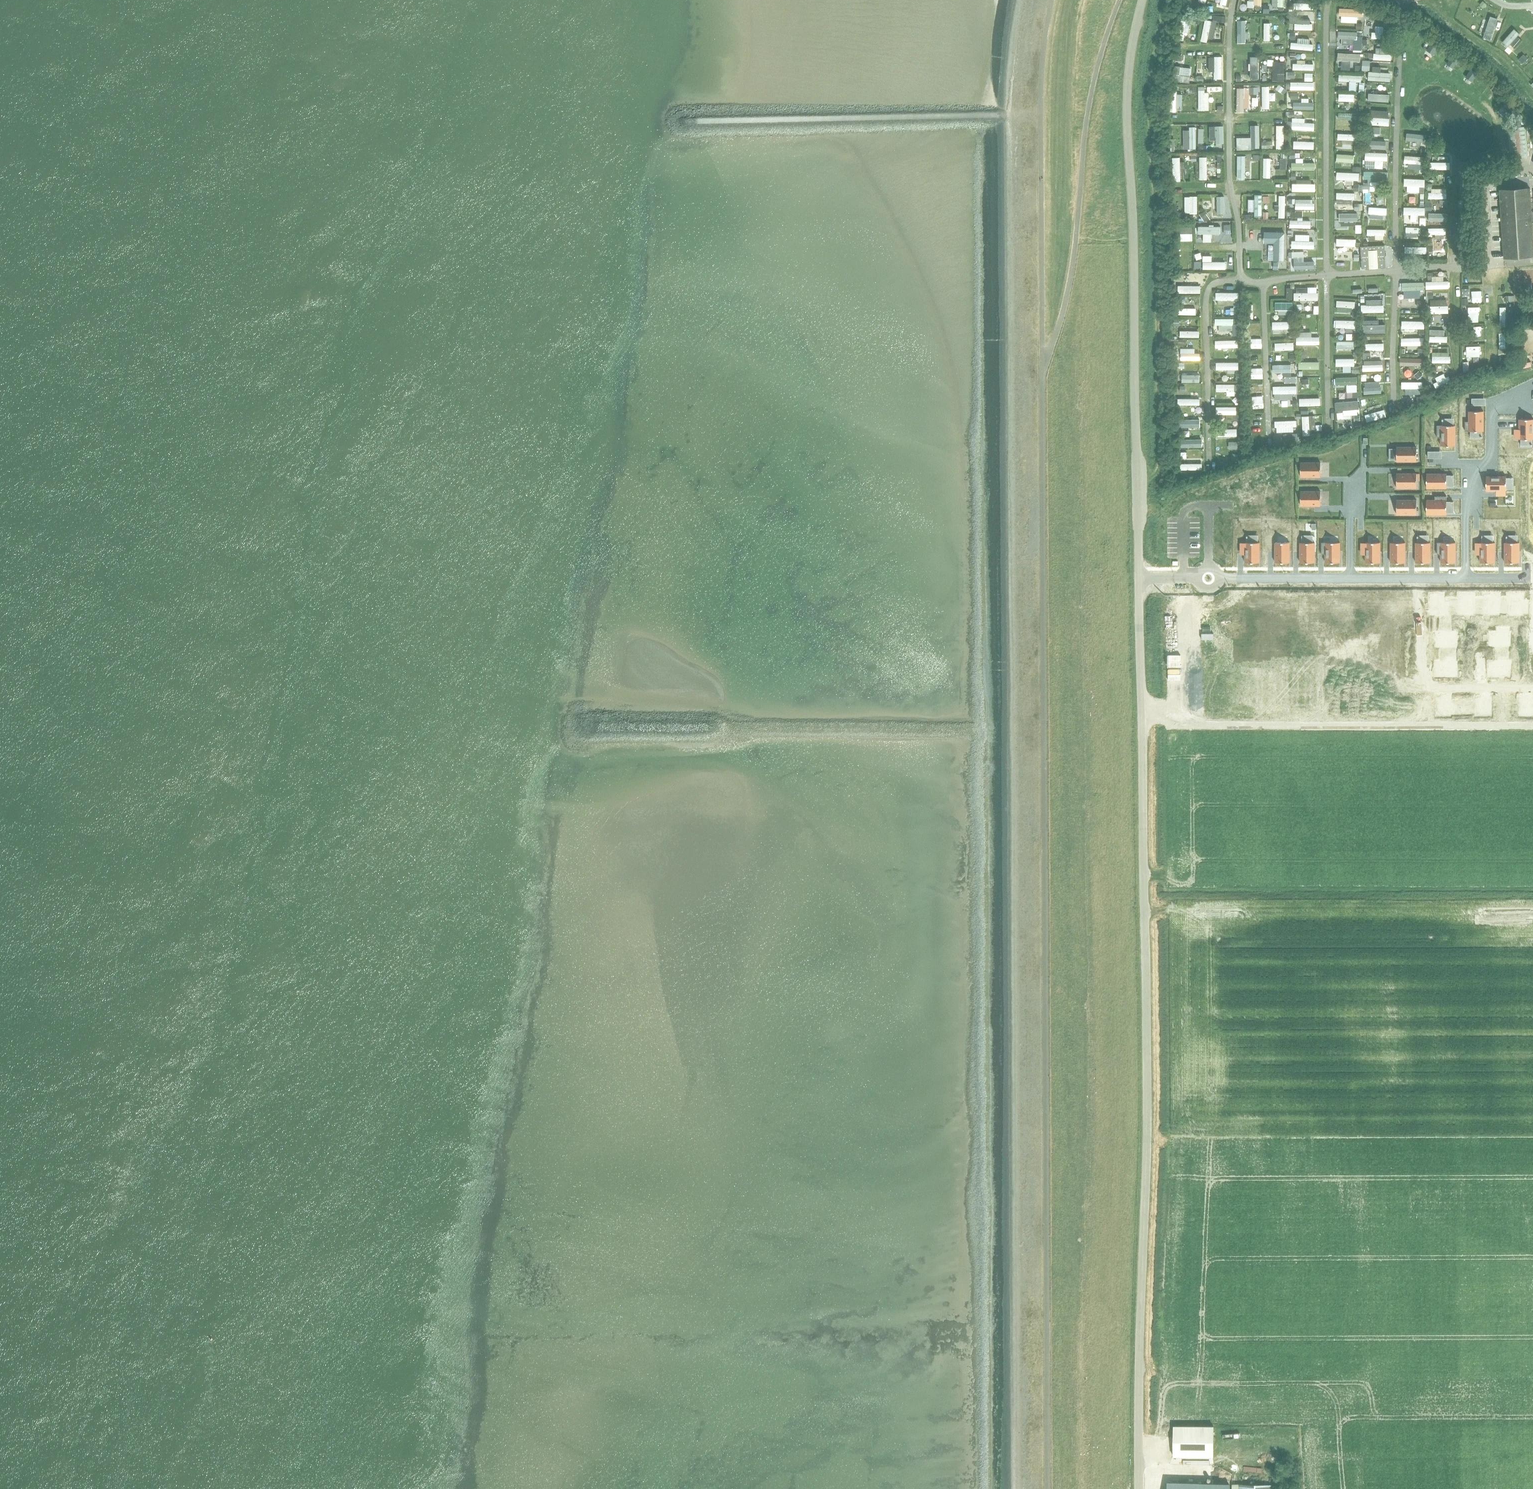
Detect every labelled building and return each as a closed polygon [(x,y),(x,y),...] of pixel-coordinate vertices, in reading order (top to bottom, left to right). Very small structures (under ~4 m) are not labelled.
[(1251,11),(1259,11),(1259,0),(1245,0),(1245,6),(1251,6),(1251,11)] [(1337,20),(1355,21),(1355,16),(1361,16),(1361,7),(1338,6),(1337,20)] [(1490,38),(1498,14),(1490,11),(1482,35),(1490,38)] [(1199,40),(1205,41),(1206,36),(1213,37),(1214,19),(1201,18),(1199,40)] [(1234,39),(1246,39),(1246,19),(1235,19),(1234,39)] [(1514,28),(1502,41),(1508,47),(1520,33),(1514,28)] [(1356,29),(1335,30),(1335,41),(1356,40),(1356,29)] [(1288,47),(1310,48),(1310,37),(1302,37),(1302,30),(1296,30),(1296,41),(1289,40),(1288,47)] [(1337,60),(1357,61),(1357,51),(1337,50),(1337,60)] [(1523,55),(1519,59),(1523,63),(1528,59),(1523,55)] [(1213,63),(1208,63),(1208,75),(1219,75),(1219,57),(1213,57),(1213,63)] [(1275,68),(1271,68),(1270,78),(1282,78),(1282,60),(1275,60),(1275,68)] [(1311,61),(1291,60),(1291,68),(1311,69),(1311,61)] [(1363,60),(1362,70),(1370,71),(1370,60),(1363,60)] [(1302,71),(1302,79),(1311,79),(1311,71),(1302,71)] [(1267,98),(1272,98),(1272,92),(1267,92),(1267,84),(1260,84),(1260,107),(1267,107),(1267,98)] [(1491,110),(1499,107),(1491,85),(1483,88),(1491,110)] [(1247,92),(1242,91),(1242,87),(1235,86),(1233,109),(1242,110),(1242,105),(1246,105),(1247,92)] [(1367,91),(1367,98),(1385,99),(1386,92),(1367,91)] [(1309,108),(1309,96),(1299,96),(1299,100),(1291,100),(1291,108),(1309,108)] [(1213,128),(1206,128),(1207,135),(1213,135),(1213,142),(1220,142),(1220,123),(1213,124),(1213,128)] [(1257,123),(1249,123),(1249,142),(1257,142),(1257,123)] [(1274,123),(1274,148),(1282,148),(1282,123),(1274,123)] [(1195,145),(1194,124),(1187,124),(1187,136),(1184,136),(1184,145),(1195,145)] [(1403,131),(1403,140),(1422,141),(1423,132),(1403,131)] [(1368,133),(1368,145),(1383,146),(1384,139),(1378,139),(1378,133),(1368,133)] [(1290,136),(1290,147),(1312,148),(1313,141),(1299,140),(1299,137),(1290,136)] [(1261,176),(1267,176),(1267,156),(1273,156),(1273,148),(1262,149),(1262,155),(1261,155),(1261,176)] [(1235,154),(1234,176),(1246,176),(1247,164),(1243,164),(1243,155),(1235,154)] [(1406,154),(1405,165),(1418,166),(1418,155),(1406,154)] [(1197,177),(1207,177),(1207,159),(1197,159),(1197,177)] [(1290,160),(1290,169),(1313,169),(1313,160),(1290,160)] [(1429,160),(1429,166),(1437,166),(1437,169),(1448,169),(1448,160),(1429,160)] [(1366,179),(1380,179),(1381,170),(1366,170),(1366,179)] [(1402,176),(1402,184),(1423,185),(1423,177),(1402,176)] [(1532,256),(1532,233),(1530,188),(1500,190),(1504,258),(1532,256)] [(1471,206),(1472,190),(1462,189),(1461,205),(1471,206)] [(1335,190),(1334,197),(1341,198),(1341,202),(1351,203),(1352,191),(1335,190)] [(1260,216),(1259,193),(1253,193),(1253,197),(1246,197),(1246,210),(1252,210),(1252,216),(1260,216)] [(1195,194),(1182,194),(1183,213),(1195,213),(1195,194)] [(1209,214),(1221,215),(1221,194),(1214,194),(1214,207),(1209,206),(1209,214)] [(1383,216),(1383,206),(1365,206),(1365,211),(1371,211),(1370,216),(1383,216)] [(1403,206),(1403,216),(1421,216),(1421,206),(1403,206)] [(1205,210),(1200,214),(1204,220),(1210,219),(1205,210)] [(1357,212),(1335,211),(1334,217),(1357,219),(1357,212)] [(1443,223),(1444,213),(1426,213),(1426,222),(1443,223)] [(1404,234),(1419,235),(1419,225),(1404,224),(1404,234)] [(1430,225),(1429,236),(1444,237),(1445,226),(1430,225)] [(1365,226),(1365,235),(1383,236),(1383,227),(1365,226)] [(1334,236),(1334,244),(1354,245),(1355,237),(1334,236)] [(1404,240),(1403,252),(1418,253),(1418,241),(1404,240)] [(1385,246),(1361,247),(1362,268),(1386,267),(1385,246)] [(1411,305),(1411,296),(1420,296),(1420,282),(1401,282),(1400,305),(1411,305)] [(1179,292),(1199,291),(1199,284),(1179,284),(1179,292)] [(1338,286),(1338,294),(1353,294),(1352,286),(1338,286)] [(1237,298),(1237,290),(1214,290),(1214,304),(1230,304),(1231,298),(1237,298)] [(1334,305),(1353,306),(1354,299),(1335,298),(1334,305)] [(1381,298),(1359,299),(1360,311),(1382,310),(1381,298)] [(1447,303),(1443,303),(1443,298),(1431,298),(1431,311),(1447,311),(1447,303)] [(1284,308),(1288,308),(1288,301),(1272,301),(1272,313),(1284,313),(1284,308)] [(1354,327),(1354,318),(1334,318),(1333,326),(1354,327)] [(1415,327),(1423,327),(1423,318),(1400,318),(1400,328),(1404,328),(1404,333),(1415,333),(1415,327)] [(1288,320),(1273,320),(1273,330),(1288,330),(1288,320)] [(1299,327),(1313,328),(1313,321),(1300,320),(1299,327)] [(1243,325),(1234,325),(1234,336),(1243,336),(1243,325)] [(1446,333),(1434,333),(1434,328),(1429,327),(1428,340),(1446,340),(1446,333)] [(1419,347),(1419,335),(1402,335),(1402,346),(1419,347)] [(1273,339),(1273,349),(1292,349),(1292,338),(1273,339)] [(1431,354),(1442,355),(1442,347),(1432,347),(1431,354)] [(1335,357),(1335,368),(1351,368),(1351,357),(1335,357)] [(1297,369),(1316,369),(1316,359),(1297,360),(1297,369)] [(1237,360),(1214,360),(1214,369),(1237,368),(1237,360)] [(1364,360),(1364,369),(1380,369),(1380,360),(1364,360)] [(1336,375),(1336,386),(1349,386),(1349,375),(1336,375)] [(1233,382),(1214,382),(1214,390),(1224,390),(1224,393),(1233,393),(1233,382)] [(1295,392),(1295,384),(1271,384),(1271,392),(1295,392)] [(1414,398),(1414,388),(1399,388),(1399,399),(1414,398)] [(1344,406),(1345,409),(1355,409),(1355,398),(1334,399),(1334,407),(1344,406)] [(1235,413),(1235,404),(1214,403),(1214,412),(1235,413)] [(1382,409),(1367,411),(1368,418),(1383,416),(1382,409)] [(1470,421),(1465,421),(1465,422),(1466,422),(1466,427),(1466,430),(1465,430),(1465,431),(1471,431),(1474,431),(1482,431),(1484,431),(1484,430),(1484,420),(1484,412),(1484,411),(1476,411),(1469,411),(1470,411),(1470,416),(1470,421)] [(1273,419),(1273,430),(1291,430),(1291,425),(1294,425),(1294,418),(1273,419)] [(1516,429),(1516,434),(1516,438),(1520,438),(1520,439),(1521,439),(1527,439),(1532,439),(1532,419),(1520,419),(1520,421),(1520,429),(1517,429),(1516,429)] [(1455,425),(1437,425),(1437,437),(1441,437),(1441,445),(1455,445),(1455,444),(1455,426),(1455,425)] [(1233,427),(1214,427),(1214,437),(1233,436),(1233,427)] [(1298,433),(1284,434),(1284,443),(1299,442),(1298,433)] [(1397,461),(1417,462),(1417,447),(1397,447),(1397,461)] [(1321,476),(1321,462),(1301,462),(1301,476),(1321,476)] [(1397,473),(1397,488),(1417,488),(1417,474),(1397,473)] [(1428,473),(1427,473),(1427,482),(1427,488),(1428,488),(1437,488),(1446,488),(1447,488),(1447,486),(1447,475),(1447,473),(1446,473),(1446,474),(1428,474),(1428,473)] [(1507,476),(1487,476),(1487,490),(1497,490),(1497,494),(1506,494),(1506,490),(1507,490),(1507,476)] [(1301,505),(1321,505),(1321,491),(1301,491),(1301,505)] [(1435,500),(1427,500),(1427,514),(1447,514),(1447,495),(1435,495),(1435,500)] [(1397,500),(1397,514),(1417,514),(1417,500),(1397,500)] [(1260,542),(1246,542),(1246,543),(1242,543),(1242,553),(1246,553),(1246,562),(1260,562),(1260,542)] [(1290,542),(1276,542),(1276,562),(1290,562),(1290,542)] [(1302,542),(1301,542),(1301,543),(1301,552),(1301,561),(1301,562),(1315,562),(1315,561),(1315,548),(1315,543),(1315,542),(1313,542),(1305,542),(1302,542)] [(1340,542),(1322,542),(1322,553),(1326,553),(1326,562),(1340,562),(1340,542)] [(1364,543),(1362,543),(1362,549),(1362,553),(1362,554),(1364,554),(1366,554),(1366,558),(1366,561),(1366,562),(1374,562),(1380,562),(1380,561),(1380,551),(1380,543),(1380,542),(1371,542),(1366,542),(1366,543),(1364,543)] [(1397,542),(1391,542),(1391,543),(1391,553),(1391,561),(1391,562),(1398,562),(1405,562),(1405,561),(1405,555),(1405,543),(1405,542),(1397,542)] [(1431,562),(1431,542),(1416,542),(1416,562),(1431,562)] [(1449,542),(1437,542),(1437,543),(1438,543),(1438,548),(1438,553),(1437,553),(1437,554),(1439,554),(1442,554),(1442,558),(1442,561),(1441,561),(1441,562),(1456,562),(1456,561),(1456,553),(1456,543),(1456,542),(1449,542)] [(1495,542),(1481,542),(1481,543),(1477,543),(1477,553),(1481,553),(1481,562),(1495,562),(1495,542)] [(1519,542),(1505,542),(1505,562),(1519,562),(1519,542)] [(1201,544),(1190,544),(1190,558),(1202,558),(1201,544)] [(1499,632),(1490,632),(1490,640),(1490,646),(1499,646),(1510,646),(1510,639),(1510,632),(1509,632),(1509,628),(1506,628),(1499,628),(1499,632)] [(1457,632),(1437,632),(1437,646),(1457,646),(1457,632)] [(1445,662),(1437,662),(1437,676),(1457,676),(1457,662),(1456,662),(1456,658),(1445,658),(1445,662)] [(1494,662),(1490,662),(1490,667),(1490,676),(1495,676),(1500,676),(1510,676),(1510,669),(1510,662),(1509,662),(1509,659),(1509,658),(1504,658),(1498,658),(1498,662),(1494,662)] [(1483,695),(1477,695),(1477,706),(1477,715),(1484,715),(1491,715),(1491,706),(1491,695),(1483,695)] [(1520,695),(1520,706),(1520,715),(1521,715),(1532,715),(1532,695),(1529,695),(1520,695)] [(1174,1426),(1174,1456),(1214,1456),(1214,1426),(1174,1426)]
